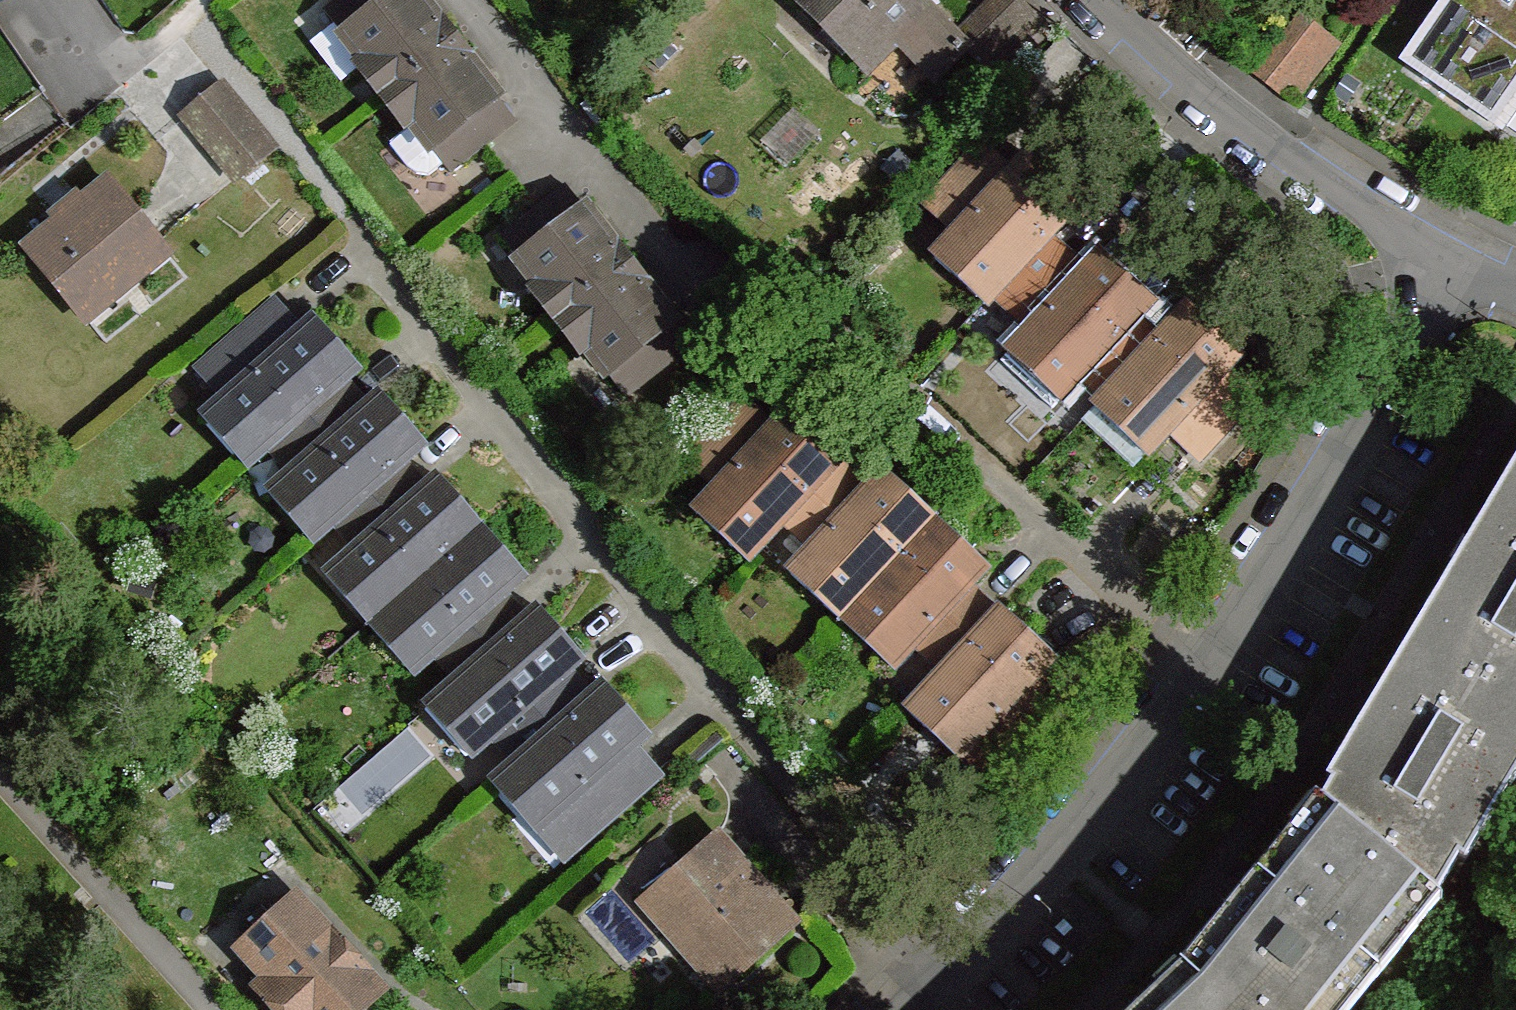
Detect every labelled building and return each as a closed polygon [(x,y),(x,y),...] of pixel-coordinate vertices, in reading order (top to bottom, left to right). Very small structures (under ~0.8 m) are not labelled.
[(344,36),(370,16),(357,0),(337,0),(324,11),(344,36)] [(344,36),(366,64),(360,69),(382,96),(453,41),(421,0),(389,0),(370,16),(344,36)] [(370,16),(389,0),(357,0),(370,16)] [(860,62),(887,36),(896,42),(928,9),(919,0),(799,0),(860,62)] [(992,4),(1016,29),(1032,12),(1020,0),(996,0),(992,4)] [(1447,1),(1515,48),(1515,0),(1448,0),(1447,1)] [(1404,61),(1503,129),(1515,110),(1515,48),(1447,1),(1404,61)] [(992,4),(955,39),(967,52),(977,64),(1016,29),(992,4)] [(955,39),(928,9),(896,42),(938,85),(967,52),(955,39)] [(1016,29),(977,64),(1002,88),(1039,49),(1016,29)] [(1308,54),(1286,38),(1258,75),(1279,91),(1308,54)] [(497,96),(453,41),(382,96),(405,125),(410,120),(415,127),(432,148),(456,128),(497,96)] [(237,178),(274,148),(221,88),(186,118),(237,178)] [(456,128),(477,153),(516,121),(497,96),(456,128)] [(429,176),(444,164),(432,148),(415,127),(389,146),(406,168),(418,175),(429,176)] [(477,153),(456,128),(432,148),(444,164),(451,174),(477,153)] [(971,176),(991,154),(979,143),(922,203),(955,234),(992,195),(971,176)] [(492,173),(477,153),(451,174),(467,193),(492,173)] [(992,195),(1012,174),(991,154),(971,176),(992,195)] [(955,234),(933,257),(984,305),(993,294),(1049,235),(1079,203),(1029,156),(1012,174),(992,195),(955,234)] [(106,179),(29,247),(80,309),(159,244),(106,179)] [(565,187),(527,216),(545,241),(586,211),(565,187)] [(629,266),(586,211),(545,241),(519,261),(541,290),(536,293),(559,321),(629,266)] [(519,261),(545,241),(527,216),(500,237),(519,261)] [(1086,270),(1049,235),(993,294),(1031,330),(1086,270)] [(1031,330),(1008,354),(1058,401),(1080,377),(1139,314),(1154,299),(1103,252),(1086,270),(1031,330)] [(629,266),(559,321),(580,349),(585,346),(607,373),(633,353),(673,322),(629,266)] [(225,400),(300,331),(275,303),(197,369),(225,400)] [(1103,399),(1095,408),(1145,455),(1168,430),(1223,371),(1240,353),(1190,305),(1162,336),(1103,399)] [(1162,336),(1139,314),(1080,377),(1103,399),(1162,336)] [(225,400),(203,420),(244,466),(268,446),(343,381),(357,369),(315,318),(300,331),(225,400)] [(633,353),(653,378),(693,347),(673,322),(633,353)] [(653,378),(633,353),(607,373),(627,399),(653,378)] [(1253,399),(1223,371),(1168,430),(1199,458),(1253,399)] [(366,406),(343,381),(268,446),(291,473),(366,406)] [(291,473),(267,494),(310,542),(333,523),(403,461),(423,443),(382,392),(366,406),(291,473)] [(720,487),(774,429),(745,402),(690,460),(720,487)] [(720,487),(695,514),(746,559),(783,520),(837,463),(842,458),(790,412),(774,429),(720,487)] [(427,489),(403,461),(333,523),(358,550),(427,489)] [(868,490),(837,463),(783,520),(814,548),(868,490)] [(1410,643),(1515,706),(1515,468),(1410,643)] [(814,548),(789,573),(840,621),(935,519),(886,471),(868,490),(814,548)] [(358,550),(326,577),(370,626),(482,526),(441,477),(427,489),(358,550)] [(935,519),(840,621),(892,668),(915,643),(970,585),(988,566),(935,519)] [(482,526),(370,626),(411,673),(434,653),(502,593),(524,574),(482,526)] [(1000,613),(970,585),(915,643),(945,672),(1000,613)] [(527,620),(502,593),(434,653),(459,680),(527,620)] [(459,680),(428,707),(469,755),(491,736),(569,670),(583,658),(541,608),(527,620),(459,680)] [(945,672),(907,712),(958,757),(981,732),(1035,674),(1052,655),(1004,609),(1000,613),(945,672)] [(1321,802),(1436,895),(1456,861),(1464,864),(1515,777),(1515,706),(1410,643),(1327,782),(1332,786),(1321,802)] [(592,696),(569,670),(491,736),(517,764),(592,696)] [(1066,701),(1035,674),(981,732),(1012,761),(1066,701)] [(517,764),(493,785),(534,831),(556,812),(633,745),(649,732),(606,684),(592,696),(517,764)] [(661,776),(633,745),(556,812),(585,843),(661,776)] [(1181,966),(1229,1009),(1351,1009),(1441,899),(1436,895),(1321,802),(1317,799),(1181,966)] [(794,928),(713,837),(643,898),(666,927),(678,917),(735,980),(794,928)] [(294,901),(243,946),(293,999),(282,1009),(356,1009),(377,991),(294,901)] [(1134,1009),(1229,1009),(1181,966),(1134,1009)]
